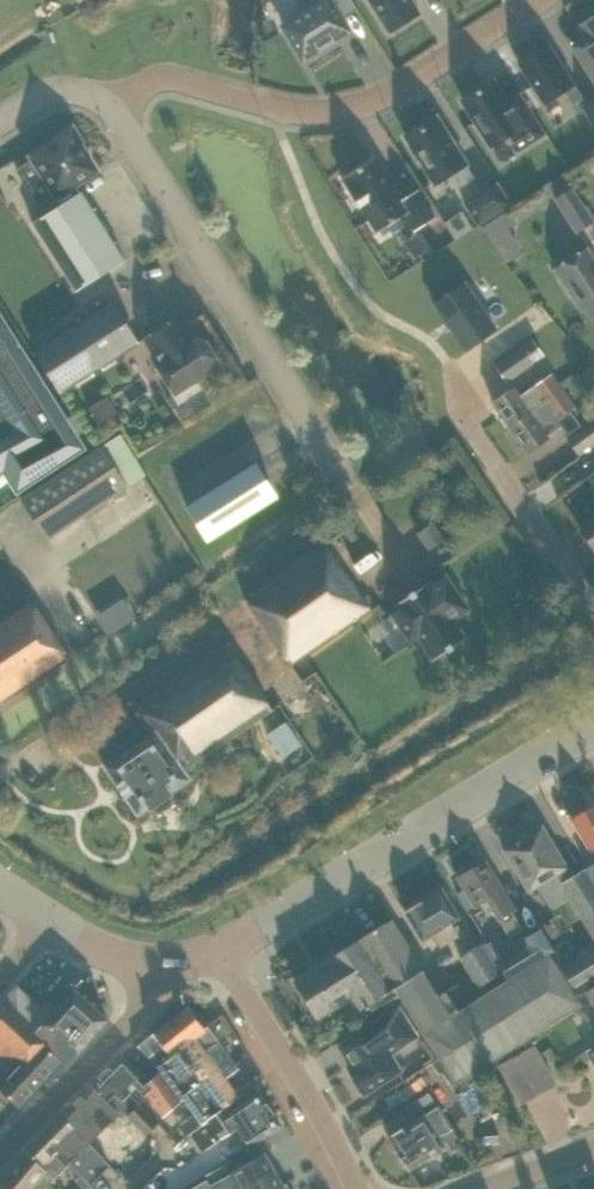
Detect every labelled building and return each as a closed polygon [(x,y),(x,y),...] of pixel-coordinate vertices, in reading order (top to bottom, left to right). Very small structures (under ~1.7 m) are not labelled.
[(304,59),(348,31),(341,19),(356,10),(350,0),(306,0),(312,9),(284,27),(304,59)] [(390,34),(420,14),(411,0),(368,0),(390,34)] [(585,36),(572,45),(581,60),(593,80),(593,18),(580,27),(585,36)] [(544,104),(560,94),(566,95),(573,106),(583,100),(549,46),(519,65),(544,104)] [(493,82),(463,101),(492,146),(507,136),(517,152),(545,134),(524,102),(519,94),(505,102),(493,82)] [(584,110),(593,126),(593,103),(584,110)] [(406,137),(435,184),(451,174),(459,187),(473,179),(465,166),(465,165),(436,118),(406,137)] [(57,196),(63,204),(81,193),(75,185),(97,171),(80,144),(83,142),(73,126),(56,136),(58,139),(31,156),(57,196)] [(361,207),(377,233),(405,216),(414,231),(435,218),(418,191),(403,201),(375,157),(342,179),(353,195),(351,196),(359,208),(361,207)] [(497,184),(464,205),(477,225),(510,205),(497,184)] [(556,200),(576,232),(592,222),(572,189),(556,200)] [(81,193),(63,204),(34,223),(77,292),(126,261),(81,193)] [(508,210),(482,226),(495,246),(513,235),(507,227),(515,222),(508,210)] [(587,249),(555,270),(581,310),(585,308),(591,318),(593,316),(593,260),(587,249)] [(463,284),(434,306),(466,349),(496,327),(463,284)] [(112,303),(36,352),(62,392),(138,344),(112,303)] [(145,339),(145,341),(150,338),(164,359),(155,365),(174,394),(179,391),(184,392),(191,387),(193,382),(220,365),(202,335),(189,343),(175,320),(145,339)] [(494,366),(506,383),(544,356),(531,339),(494,366)] [(42,439),(0,372),(0,466),(42,439)] [(493,403),(510,427),(563,391),(551,374),(520,396),(514,388),(493,403)] [(563,391),(510,427),(527,452),(549,437),(547,434),(561,424),(568,434),(580,425),(570,411),(575,407),(563,391)] [(578,454),(593,442),(593,421),(568,440),(578,454)] [(21,500),(48,540),(128,488),(102,447),(21,500)] [(207,539),(276,496),(256,464),(187,508),(207,539)] [(580,529),(593,548),(593,519),(580,529)] [(430,548),(445,536),(433,521),(418,533),(430,548)] [(245,598),(291,666),(371,610),(325,543),(245,598)] [(452,619),(467,609),(468,609),(445,575),(429,586),(427,583),(396,605),(399,609),(391,615),(410,642),(418,637),(434,660),(465,638),(452,619)] [(68,659),(31,603),(0,624),(0,705),(68,659)] [(105,767),(138,815),(151,806),(158,816),(175,804),(168,794),(189,780),(184,771),(272,710),(225,643),(133,708),(152,734),(105,767)] [(286,723),(268,735),(283,757),(301,745),(286,723)] [(571,819),(591,852),(593,850),(593,804),(571,819)] [(593,935),(593,885),(585,871),(573,878),(542,827),(504,850),(529,891),(557,874),(593,935)] [(511,911),(514,909),(486,861),(458,878),(474,906),(487,898),(509,937),(522,929),(511,911)] [(424,899),(405,911),(422,940),(434,933),(442,947),(458,937),(450,924),(459,918),(442,890),(425,900),(424,899)] [(497,1057),(529,1037),(580,1005),(549,955),(508,981),(471,1005),(454,1015),(442,994),(437,997),(421,971),(423,971),(391,920),(312,969),(313,971),(295,982),(317,1017),(344,1001),(356,1021),(371,1011),(367,1005),(376,999),(380,1005),(400,993),(425,1036),(455,1084),(497,1057)] [(499,965),(508,981),(549,955),(555,950),(541,929),(525,939),(528,946),(499,965)] [(460,958),(478,987),(501,972),(482,943),(460,958)] [(454,1015),(471,1005),(458,984),(442,994),(454,1015)] [(2,1004),(61,1060),(66,1065),(108,1020),(73,989),(54,1010),(49,1006),(44,1006),(41,1010),(17,988),(2,1004)] [(61,1060),(2,1004),(0,1006),(0,1055),(5,1060),(0,1065),(0,1081),(3,1084),(0,1088),(0,1090),(18,1106),(61,1060)] [(351,1075),(364,1095),(401,1071),(390,1054),(418,1036),(404,1014),(400,1007),(339,1046),(355,1072),(351,1075)] [(201,1123),(207,1119),(213,1114),(225,1106),(238,1096),(205,1050),(218,1041),(208,1027),(203,1030),(188,1008),(154,1034),(163,1046),(149,1057),(158,1067),(160,1066),(163,1071),(183,1099),(201,1123)] [(497,1057),(523,1102),(555,1083),(529,1037),(497,1057)] [(121,1055),(91,1085),(107,1102),(116,1093),(124,1100),(129,1094),(140,1083),(143,1088),(151,1081),(146,1076),(144,1078),(121,1055)] [(163,1071),(151,1081),(143,1088),(163,1116),(183,1099),(163,1071)] [(91,1085),(61,1115),(88,1143),(122,1110),(146,1134),(158,1123),(139,1104),(129,1094),(124,1100),(116,1093),(107,1102),(91,1085)] [(280,1125),(258,1092),(230,1112),(225,1106),(213,1114),(207,1119),(208,1120),(190,1134),(202,1152),(221,1140),(220,1138),(234,1129),(246,1147),(280,1125)] [(438,1106),(424,1113),(388,1136),(408,1170),(445,1147),(439,1136),(452,1128),(438,1106)] [(109,1166),(88,1143),(61,1115),(25,1151),(43,1166),(58,1152),(70,1163),(81,1175),(90,1185),(109,1166)] [(43,1166),(25,1151),(0,1182),(0,1184),(6,1188),(32,1188),(42,1177),(49,1183),(70,1163),(58,1152),(43,1166)] [(274,1171),(265,1175),(256,1160),(210,1186),(206,1180),(190,1188),(284,1188),(274,1171)] [(90,1185),(81,1175),(74,1182),(82,1188),(86,1188),(90,1185)]
